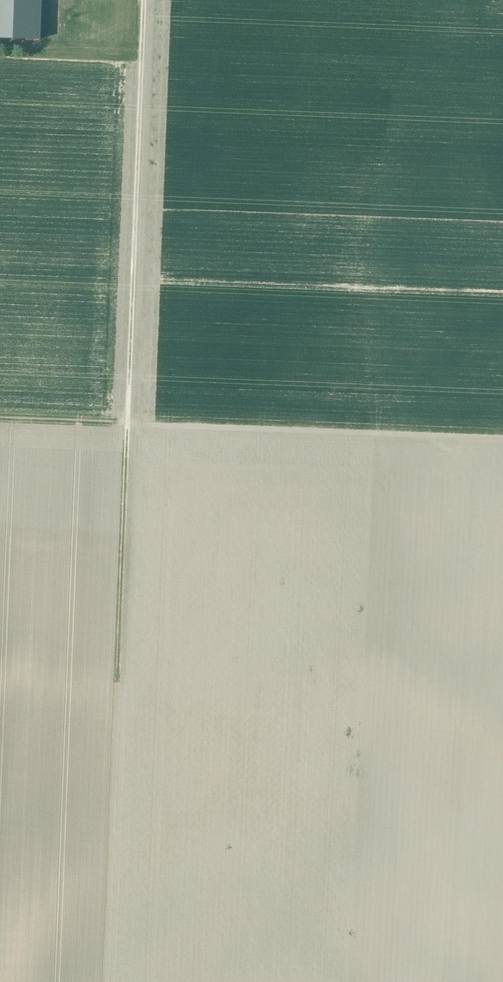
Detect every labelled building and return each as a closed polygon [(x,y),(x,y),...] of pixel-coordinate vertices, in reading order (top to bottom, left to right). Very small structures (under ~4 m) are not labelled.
[(18,38),(39,38),(41,0),(0,0),(0,37),(18,38)]
